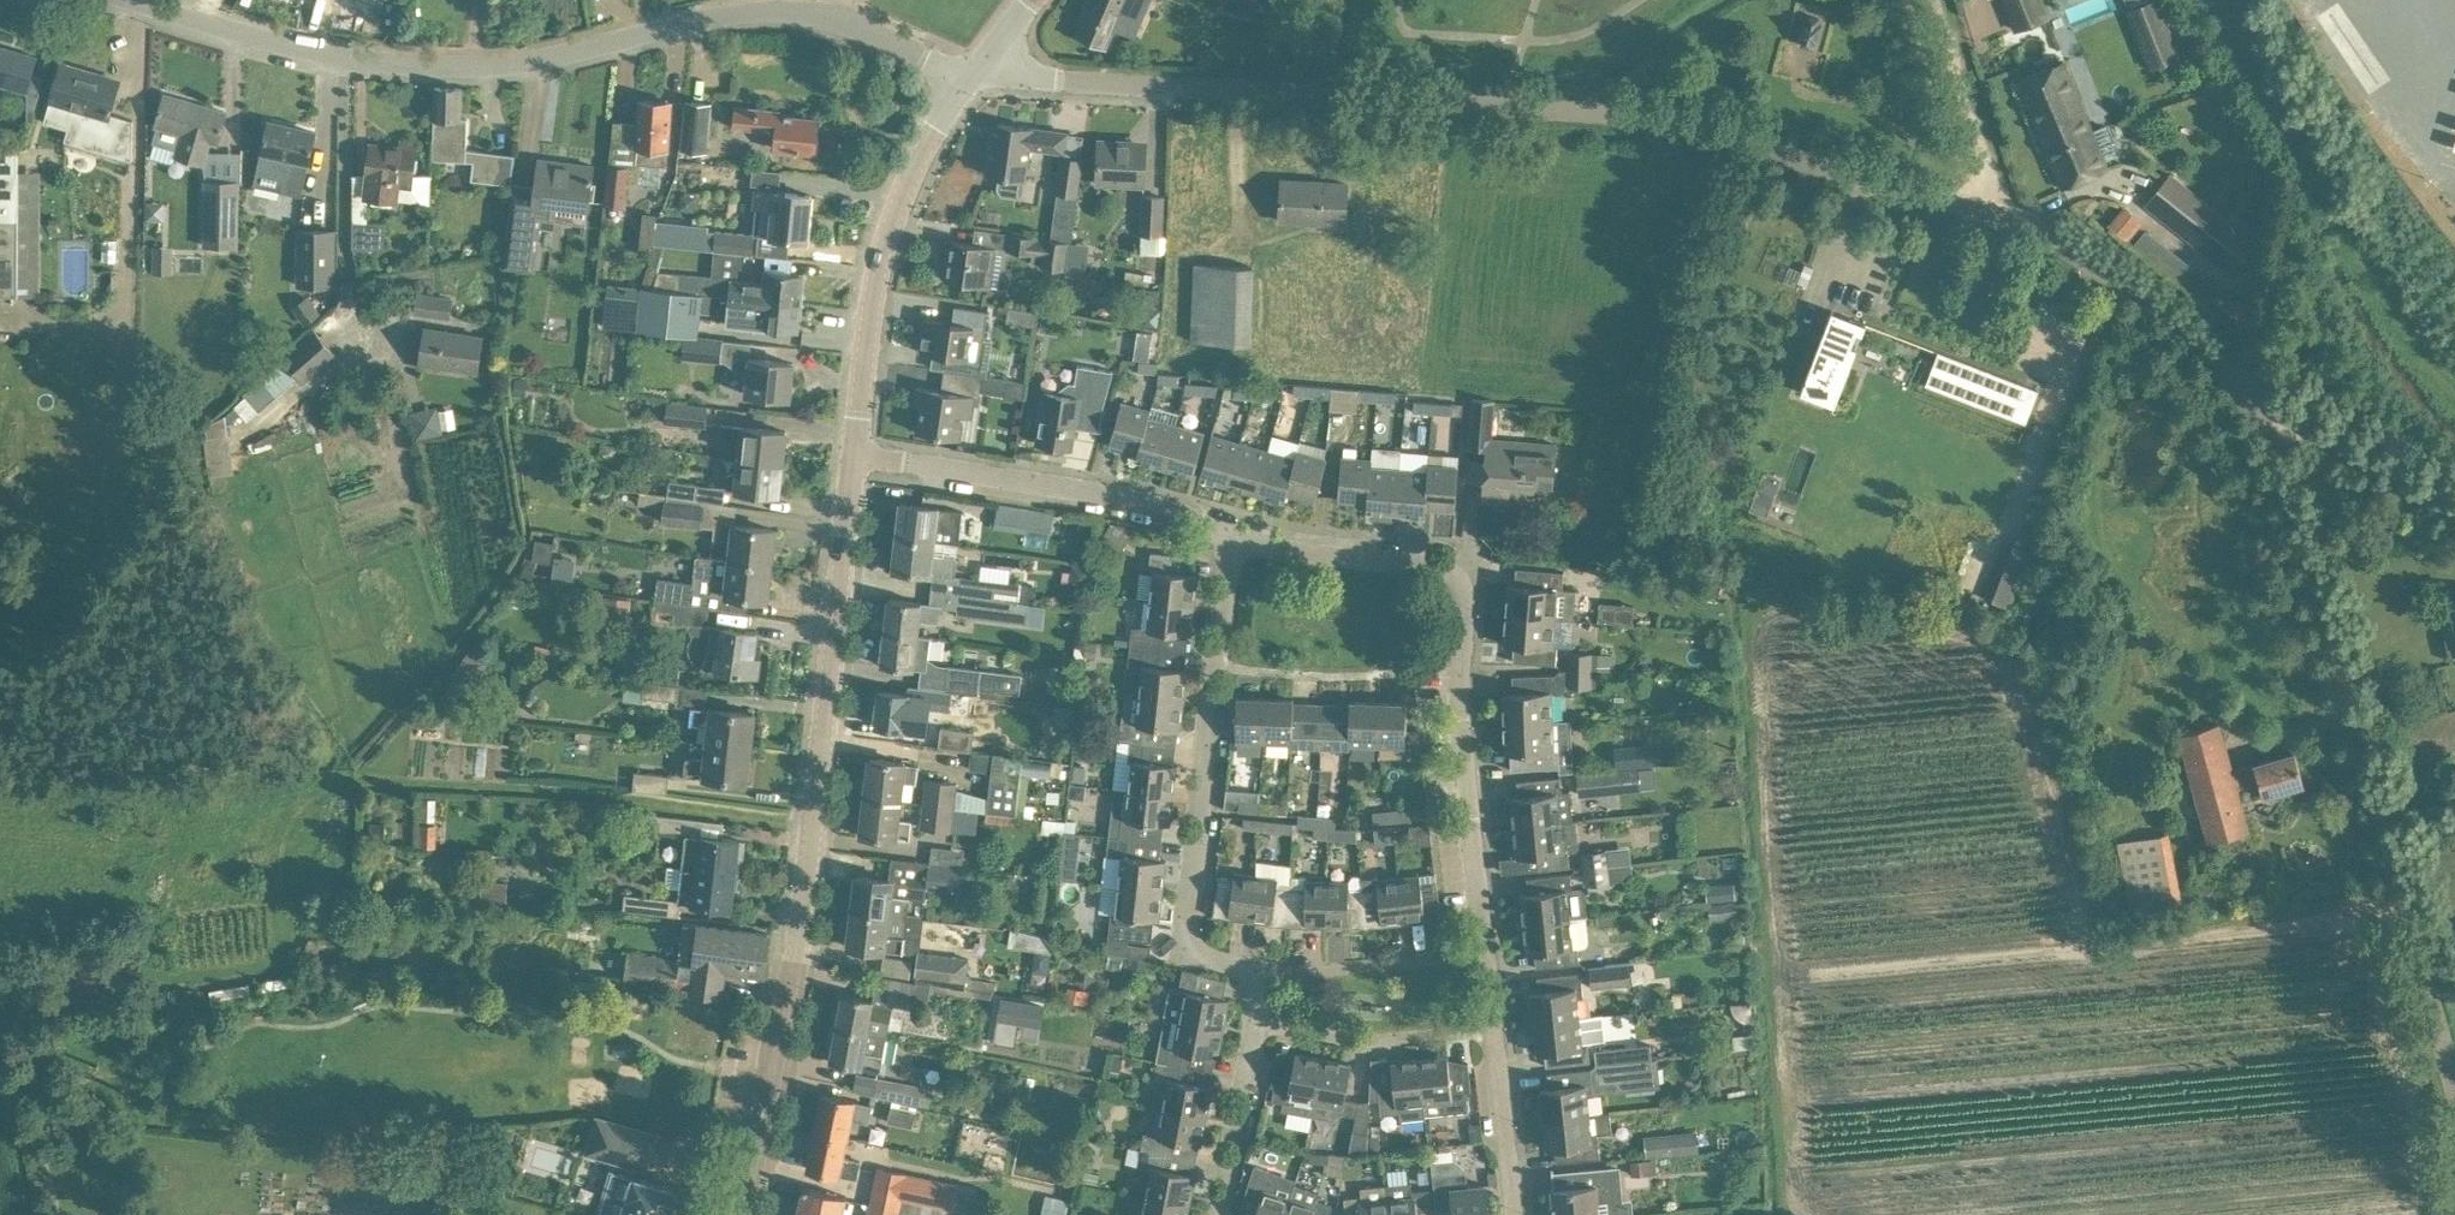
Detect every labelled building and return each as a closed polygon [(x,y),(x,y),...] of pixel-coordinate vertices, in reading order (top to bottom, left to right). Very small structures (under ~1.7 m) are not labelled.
[(1106,47),(1125,3),(1138,9),(1142,0),(1089,0),(1075,34),(1106,47)] [(2041,0),(2004,0),(2016,29),(2047,17),(2041,0)] [(2156,0),(2155,0),(2129,10),(2151,66),(2178,56),(2156,0)] [(2308,24),(2363,102),(2422,61),(2396,0),(2296,0),(2308,24)] [(1276,22),(1298,27),(1301,15),(1280,9),(1276,22)] [(1822,24),(1818,23),(1819,18),(1818,17),(1818,18),(1811,16),(1811,15),(1809,15),(1808,21),(1804,19),(1799,37),(1803,39),(1801,44),(1811,47),(1813,41),(1817,42),(1822,24)] [(28,91),(38,57),(37,56),(36,57),(10,50),(10,48),(0,45),(0,83),(28,91)] [(2040,134),(2084,115),(2061,61),(2020,78),(2041,127),(2038,128),(2040,134)] [(54,86),(44,121),(100,138),(106,117),(108,118),(119,81),(61,63),(54,86)] [(433,139),(432,158),(474,160),(473,174),(472,180),(491,182),(495,152),(466,149),(468,119),(461,118),(462,88),(435,87),(434,111),(433,139)] [(155,146),(151,160),(173,166),(176,156),(203,164),(209,140),(217,143),(227,112),(164,94),(155,125),(159,126),(153,146),(155,146)] [(614,121),(610,166),(629,168),(627,182),(641,183),(642,163),(662,164),(667,165),(668,149),(669,149),(672,101),(640,99),(638,123),(631,123),(614,121)] [(683,150),(705,152),(710,103),(688,101),(683,150)] [(735,106),(733,126),(777,130),(775,147),(816,151),(819,119),(779,115),(780,110),(735,106)] [(2114,149),(2105,127),(2091,132),(2084,115),(2040,134),(2063,188),(2107,169),(2101,154),(2114,149)] [(303,189),(309,161),(316,132),(268,121),(257,169),(284,175),(282,184),(303,189)] [(1067,133),(1049,130),(999,123),(997,137),(992,137),(987,174),(1001,176),(999,188),(1003,193),(1016,195),(1021,191),(1023,179),(1025,179),(1030,147),(1046,149),(1046,152),(1064,154),(1064,152),(1067,133)] [(1097,163),(1096,182),(1144,184),(1145,170),(1146,146),(1120,145),(1120,140),(1098,139),(1097,163)] [(423,199),(429,200),(431,176),(413,174),(416,144),(401,142),(401,148),(371,144),(367,176),(368,176),(366,196),(397,200),(399,185),(411,186),(423,199)] [(18,171),(18,146),(0,146),(0,295),(41,295),(41,171),(18,171)] [(1071,240),(1077,195),(1082,159),(1062,156),(1052,238),(1071,240)] [(556,220),(558,204),(588,208),(593,165),(539,158),(536,185),(532,215),(510,212),(503,266),(534,270),(541,219),(556,220)] [(610,166),(606,204),(625,206),(627,182),(629,168),(610,166)] [(2263,234),(2229,207),(2221,216),(2170,175),(2146,205),(2232,273),(2263,234)] [(204,246),(237,247),(238,180),(205,180),(204,246)] [(1282,180),(1280,220),(1345,224),(1347,183),(1310,181),(1310,185),(1284,184),(1284,180),(1282,180)] [(532,215),(536,185),(514,182),(510,212),(532,215)] [(756,206),(753,233),(756,233),(756,235),(771,236),(791,238),(807,240),(812,194),(758,189),(757,189),(755,206),(756,206)] [(695,197),(680,195),(678,211),(694,212),(695,197)] [(1143,195),(1141,233),(1161,234),(1163,196),(1143,195)] [(164,214),(164,202),(145,202),(145,215),(164,214)] [(2126,206),(2109,228),(2109,229),(2127,243),(2145,221),(2126,206)] [(656,219),(654,243),(655,244),(668,245),(696,248),(698,223),(656,219)] [(354,222),(353,247),(384,248),(384,222),(354,222)] [(716,229),(714,250),(742,253),(754,254),(756,235),(756,233),(753,233),(716,229)] [(300,230),(299,285),(333,285),(333,230),(300,230)] [(1007,248),(1007,249),(1018,251),(1034,253),(1043,255),(1041,265),(1066,269),(1070,241),(1036,236),(1009,232),(1007,248)] [(952,240),(946,280),(970,283),(982,285),(992,287),(998,246),(973,243),(952,240)] [(655,244),(642,287),(729,297),(729,295),(800,303),(804,274),(766,270),(765,270),(764,282),(737,279),(738,272),(740,272),(742,253),(714,250),(711,277),(681,274),(658,271),(668,245),(655,244)] [(153,247),(153,274),(172,274),(173,247),(153,247)] [(1195,264),(1192,341),(1249,345),(1253,267),(1195,264)] [(1126,270),(1124,281),(1149,285),(1151,274),(1126,270)] [(642,287),(638,328),(697,335),(699,319),(759,325),(759,327),(774,329),(797,331),(800,303),(729,295),(729,297),(642,287)] [(418,291),(413,313),(450,320),(454,297),(418,291)] [(309,297),(293,308),(304,325),(321,314),(309,297)] [(925,318),(920,351),(969,359),(972,338),(984,340),(988,311),(955,305),(952,323),(925,318)] [(1143,310),(1141,325),(1156,326),(1158,312),(1143,310)] [(1866,323),(1832,310),(1801,391),(1834,404),(1866,323)] [(425,328),(420,361),(477,370),(482,336),(425,328)] [(315,329),(281,357),(303,383),(337,354),(315,329)] [(685,335),(683,357),(720,361),(722,339),(685,335)] [(1138,360),(1157,362),(1157,351),(1142,351),(1141,360),(1138,360)] [(2028,386),(1939,351),(1927,384),(2025,421),(2025,422),(2026,423),(2038,390),(2028,386)] [(733,356),(732,366),(747,377),(745,393),(790,398),(793,362),(733,356)] [(280,360),(260,378),(277,397),(297,379),(280,360)] [(1157,371),(1157,362),(1138,360),(1138,371),(1157,371)] [(1045,391),(1037,442),(1071,448),(1075,422),(1080,418),(1085,419),(1087,405),(1103,407),(1113,370),(1078,365),(1075,382),(1069,382),(1054,392),(1045,391)] [(917,386),(915,402),(922,403),(918,431),(959,438),(963,416),(970,417),(972,403),(979,405),(984,376),(945,370),(941,390),(917,386)] [(1159,372),(1158,383),(1177,385),(1178,373),(1159,372)] [(515,378),(513,394),(525,396),(527,380),(515,378)] [(998,379),(996,393),(1025,397),(1027,383),(998,379)] [(1186,381),(1185,393),(1203,395),(1204,383),(1186,381)] [(1312,396),(1312,384),(1294,383),(1293,394),(1312,396)] [(1329,397),(1329,386),(1312,384),(1312,396),(1329,397)] [(1251,398),(1252,387),(1234,386),(1233,397),(1251,398)] [(1357,399),(1358,388),(1329,386),(1329,397),(1327,411),(1356,413),(1357,399)] [(1252,387),(1251,398),(1271,400),(1272,389),(1252,387)] [(1376,401),(1377,389),(1358,388),(1357,399),(1376,401)] [(1395,402),(1396,391),(1377,389),(1376,401),(1395,402)] [(1486,449),(1483,480),(1481,500),(1509,502),(1510,483),(1536,485),(1537,471),(1554,472),(1557,444),(1490,439),(1494,399),(1472,398),(1468,448),(1486,449)] [(1433,413),(1434,401),(1414,399),(1413,412),(1422,412),(1417,463),(1428,464),(1428,463),(1433,413)] [(708,406),(667,401),(664,421),(705,427),(708,406)] [(1149,416),(1150,409),(1121,401),(1116,420),(1109,443),(1138,452),(1148,416),(1149,416)] [(1462,416),(1463,403),(1434,401),(1433,413),(1462,416)] [(1176,424),(1170,422),(1171,415),(1150,409),(1149,416),(1148,416),(1138,452),(1136,458),(1165,467),(1176,424)] [(1564,417),(1562,436),(1576,438),(1578,418),(1564,417)] [(1165,467),(1193,474),(1199,451),(1204,432),(1176,424),(1165,467)] [(739,458),(783,463),(786,431),(733,425),(731,440),(740,446),(739,458)] [(1228,484),(1240,442),(1211,434),(1206,453),(1200,476),(1228,484)] [(1256,492),(1268,450),(1240,442),(1228,484),(1256,492)] [(1396,512),(1399,468),(1401,450),(1373,448),(1372,459),(1371,466),(1368,502),(1367,502),(1366,510),(1396,512)] [(1296,457),(1295,457),(1268,450),(1256,492),(1285,500),(1287,493),(1286,493),(1296,457)] [(1286,493),(1287,493),(1315,501),(1321,478),(1327,458),(1297,450),(1295,457),(1296,457),(1286,493)] [(1371,466),(1372,459),(1341,456),(1338,500),(1367,502),(1368,502),(1371,466)] [(779,495),(783,463),(739,458),(737,470),(727,474),(726,489),(779,495)] [(1426,507),(1455,510),(1457,486),(1458,466),(1428,463),(1428,464),(1427,471),(1428,471),(1425,507),(1426,507)] [(1428,471),(1427,471),(1399,468),(1396,512),(1425,515),(1426,507),(1425,507),(1428,471)] [(670,479),(668,495),(697,499),(700,484),(670,479)] [(1757,489),(1751,504),(1765,509),(1771,494),(1757,489)] [(703,504),(667,500),(667,495),(640,490),(638,503),(666,507),(664,522),(700,526),(703,504)] [(962,530),(960,530),(963,510),(901,502),(897,536),(934,541),(960,544),(962,530)] [(1047,540),(1052,513),(998,504),(993,531),(1047,540)] [(715,522),(713,538),(732,540),(730,559),(771,564),(775,529),(751,526),(715,522)] [(932,555),(934,541),(897,536),(893,569),(917,572),(930,574),(955,577),(957,558),(932,555)] [(529,568),(546,569),(548,539),(531,538),(529,568)] [(2012,539),(1991,595),(2009,602),(2030,546),(2012,539)] [(1150,600),(1194,604),(1197,575),(1191,574),(1193,556),(1151,551),(1149,571),(1154,571),(1150,600)] [(658,577),(655,599),(676,602),(710,607),(712,592),(747,596),(767,598),(771,564),(730,559),(697,555),(694,582),(693,582),(658,577)] [(1073,562),(1071,581),(1092,583),(1094,564),(1073,562)] [(1509,584),(1507,613),(1560,618),(1574,619),(1576,589),(1562,588),(1563,571),(1544,570),(1520,568),(1519,585),(1509,584)] [(1628,588),(1647,590),(1648,574),(1629,573),(1628,588)] [(961,577),(959,593),(1017,602),(1020,584),(997,581),(993,581),(961,577)] [(606,591),(602,611),(617,613),(629,615),(632,596),(620,594),(606,591)] [(959,593),(957,615),(988,619),(1026,624),(1028,611),(1039,612),(1040,605),(1017,602),(959,593)] [(1091,593),(1089,608),(1104,610),(1106,595),(1091,593)] [(940,604),(921,602),(913,601),(889,598),(885,631),(917,635),(919,620),(938,622),(940,604)] [(1191,634),(1194,604),(1150,600),(1147,628),(1131,626),(1129,645),(1162,649),(1164,631),(1191,634)] [(676,602),(673,621),(707,626),(709,612),(710,607),(676,602)] [(1507,613),(1504,643),(1514,644),(1513,661),(1556,664),(1560,618),(1507,613)] [(708,650),(700,667),(716,670),(758,675),(760,657),(754,656),(757,631),(721,627),(710,626),(708,650)] [(930,636),(917,635),(885,631),(881,665),(913,669),(913,668),(926,670),(930,636)] [(1085,641),(1084,656),(1095,658),(1097,642),(1085,641)] [(474,644),(455,668),(468,678),(487,654),(474,644)] [(1160,667),(1162,649),(1129,645),(1127,665),(1143,666),(1140,695),(1183,699),(1187,670),(1160,667)] [(640,678),(644,654),(624,651),(620,674),(640,678)] [(1592,670),(1592,653),(1569,652),(1569,669),(1592,670)] [(945,689),(951,690),(960,691),(979,694),(980,689),(1019,694),(1022,674),(948,665),(945,689)] [(1592,687),(1592,670),(1569,669),(1569,687),(1592,687)] [(1504,722),(1552,721),(1551,692),(1556,692),(1555,674),(1536,675),(1512,676),(1513,692),(1503,693),(1504,722)] [(645,681),(643,697),(677,701),(679,685),(645,681)] [(878,690),(874,724),(904,728),(927,731),(929,706),(949,709),(951,690),(945,689),(919,686),(909,684),(908,693),(878,690)] [(960,691),(957,714),(976,717),(979,694),(960,691)] [(1180,729),(1183,699),(1140,695),(1137,723),(1121,721),(1119,740),(1130,741),(1145,743),(1147,725),(1180,729)] [(1264,742),(1265,698),(1237,697),(1235,741),(1264,742)] [(1293,703),(1293,699),(1265,698),(1264,742),(1291,743),(1293,703)] [(1377,746),(1378,702),(1350,701),(1350,705),(1349,745),(1350,745),(1377,746)] [(1378,702),(1377,746),(1405,746),(1406,703),(1378,702)] [(1321,704),(1293,703),(1291,743),(1290,746),(1320,747),(1321,704)] [(1350,705),(1321,704),(1320,747),(1349,749),(1350,745),(1349,745),(1350,705)] [(708,742),(750,747),(754,712),(730,710),(691,706),(689,723),(710,725),(708,742)] [(1077,721),(1074,735),(1087,738),(1090,723),(1077,721)] [(1552,721),(1504,722),(1505,752),(1515,752),(1516,769),(1540,768),(1560,767),(1559,749),(1554,749),(1552,721)] [(2219,722),(2179,733),(2210,841),(2249,830),(2236,784),(2258,777),(2263,796),(2303,784),(2294,751),(2232,770),(2219,722)] [(972,750),(975,731),(941,727),(938,745),(972,750)] [(1130,741),(1119,740),(1117,760),(1133,761),(1129,789),(1173,794),(1176,765),(1143,761),(1145,743),(1130,741)] [(746,781),(750,747),(708,742),(706,759),(685,757),(684,774),(746,781)] [(1639,745),(1618,747),(1619,768),(1641,766),(1641,765),(1655,764),(1654,748),(1639,749),(1639,745)] [(994,753),(987,811),(1015,814),(1022,757),(994,753)] [(866,796),(899,800),(902,781),(916,783),(918,765),(904,763),(904,762),(870,758),(866,796)] [(1639,767),(1578,772),(1580,795),(1641,789),(1639,767)] [(666,793),(668,775),(635,771),(632,789),(666,793)] [(1569,790),(1562,791),(1560,776),(1517,781),(1518,796),(1511,797),(1511,800),(1506,800),(1508,817),(1513,816),(1514,826),(1576,820),(1576,819),(1573,820),(1569,790)] [(926,778),(923,803),(954,807),(957,787),(957,781),(926,778)] [(1170,824),(1173,794),(1129,789),(1126,818),(1122,817),(1119,836),(1109,835),(1108,836),(1134,838),(1162,841),(1164,823),(1170,824)] [(897,819),(899,800),(866,796),(861,834),(895,838),(895,837),(909,838),(911,821),(897,819)] [(421,798),(420,820),(435,821),(436,799),(421,798)] [(1258,812),(1259,801),(1240,799),(1239,810),(1258,812)] [(1259,801),(1258,812),(1277,813),(1278,803),(1259,801)] [(923,803),(920,827),(952,830),(975,833),(978,810),(954,807),(923,803)] [(1393,821),(1411,819),(1410,808),(1391,810),(1393,821)] [(1374,823),(1393,821),(1391,810),(1373,812),(1374,823)] [(634,812),(633,826),(651,828),(651,830),(686,834),(682,867),(736,873),(739,840),(720,837),(721,822),(634,812)] [(1314,827),(1315,816),(1298,815),(1297,825),(1314,827)] [(1329,828),(1335,829),(1336,818),(1315,816),(1314,827),(1329,828)] [(1257,829),(1258,819),(1244,818),(1243,827),(1257,829)] [(1258,819),(1257,829),(1272,830),(1272,820),(1258,819)] [(1570,866),(1568,850),(1576,849),(1578,846),(1576,820),(1514,826),(1515,837),(1510,837),(1512,854),(1517,853),(1517,856),(1524,856),(1526,870),(1552,868),(1570,866)] [(420,823),(418,847),(435,848),(437,824),(420,823)] [(1412,845),(1432,843),(1430,823),(1410,825),(1412,845)] [(1328,838),(1329,828),(1314,827),(1313,837),(1328,838)] [(1395,842),(1394,837),(1393,827),(1373,829),(1375,844),(1395,842)] [(1343,830),(1335,829),(1329,828),(1328,838),(1342,839),(1343,830)] [(1065,831),(1063,850),(1078,851),(1079,832),(1065,831)] [(2130,903),(2173,893),(2159,832),(2117,842),(2130,903)] [(1160,859),(1162,841),(1134,838),(1108,836),(1106,855),(1117,856),(1117,857),(1122,857),(1119,885),(1162,890),(1166,860),(1160,859)] [(1606,851),(1582,854),(1585,882),(1609,880),(1606,851)] [(857,874),(852,910),(888,915),(907,917),(910,898),(925,900),(926,888),(960,892),(964,867),(908,859),(906,881),(892,880),(892,879),(881,877),(857,874)] [(1286,926),(1292,877),(1290,877),(1290,867),(1258,862),(1256,875),(1250,921),(1286,926)] [(625,893),(623,909),(680,915),(682,901),(732,907),(736,873),(682,867),(668,866),(666,885),(670,888),(680,889),(678,899),(625,893)] [(1250,921),(1256,875),(1235,872),(1233,878),(1218,876),(1212,916),(1250,921)] [(1441,919),(1436,879),(1436,873),(1398,877),(1404,923),(1441,919)] [(1580,889),(1572,889),(1570,873),(1527,877),(1528,893),(1521,893),(1524,923),(1586,917),(1584,891),(1580,889)] [(1327,881),(1305,880),(1305,877),(1292,877),(1286,926),(1327,927),(1327,881)] [(1367,927),(1362,879),(1361,880),(1357,877),(1351,877),(1348,881),(1327,881),(1327,927),(1367,927)] [(1367,927),(1404,923),(1398,877),(1376,879),(1376,878),(1362,879),(1367,927)] [(476,896),(504,898),(505,882),(477,880),(476,896)] [(1733,880),(1705,882),(1706,899),(1735,896),(1733,880)] [(1159,919),(1162,890),(1119,885),(1116,913),(1111,913),(1108,936),(1152,941),(1154,919),(1159,919)] [(1735,898),(1708,901),(1711,923),(1723,922),(1723,918),(1737,916),(1735,898)] [(852,910),(848,946),(884,950),(903,952),(905,936),(921,938),(923,919),(907,917),(888,915),(852,910)] [(1580,963),(1578,946),(1586,946),(1589,943),(1586,917),(1524,923),(1527,953),(1535,952),(1536,967),(1562,964),(1562,965),(1580,963)] [(628,952),(624,981),(697,991),(721,994),(725,966),(764,972),(769,933),(700,924),(682,922),(677,959),(628,952)] [(919,951),(915,976),(916,976),(916,980),(1003,995),(1005,987),(999,986),(966,980),(969,958),(919,951)] [(1590,987),(1631,984),(1629,963),(1588,966),(1590,987)] [(1526,1023),(1579,1017),(1577,998),(1584,997),(1581,972),(1561,974),(1537,977),(1538,991),(1531,992),(1533,1011),(1525,1012),(1526,1023)] [(1162,1016),(1164,1016),(1180,1020),(1223,1028),(1229,998),(1196,992),(1198,977),(1184,974),(1181,991),(1167,988),(1162,1016)] [(843,992),(836,1027),(868,1033),(887,1036),(894,1002),(910,1005),(914,982),(910,981),(881,976),(877,975),(873,998),(843,992)] [(1590,1061),(1588,1044),(1599,1043),(1603,1038),(1601,1015),(1579,1017),(1526,1023),(1527,1033),(1535,1032),(1537,1052),(1545,1051),(1546,1065),(1590,1061)] [(1223,1028),(1180,1020),(1164,1016),(1154,1060),(1156,1060),(1167,1063),(1181,1065),(1184,1051),(1218,1057),(1223,1028)] [(836,1027),(830,1061),(862,1067),(862,1066),(881,1070),(884,1055),(887,1036),(868,1033),(836,1027)] [(1596,1064),(1615,1062),(1652,1059),(1651,1044),(1595,1049),(1596,1064)] [(1276,1060),(1271,1086),(1274,1087),(1272,1099),(1290,1103),(1289,1109),(1312,1113),(1313,1114),(1324,1058),(1295,1053),(1293,1063),(1276,1060)] [(1468,1110),(1467,1104),(1466,1091),(1471,1090),(1468,1063),(1467,1063),(1467,1064),(1449,1066),(1448,1055),(1419,1058),(1425,1114),(1468,1110)] [(1324,1058),(1313,1114),(1337,1118),(1338,1112),(1356,1116),(1359,1101),(1344,1099),(1351,1063),(1324,1058)] [(1425,1114),(1419,1058),(1391,1061),(1393,1080),(1379,1082),(1382,1113),(1400,1111),(1400,1119),(1425,1116),(1425,1114)] [(1181,1065),(1167,1063),(1156,1060),(1152,1082),(1164,1081),(1164,1078),(1169,1079),(1163,1107),(1206,1116),(1212,1086),(1179,1080),(1181,1065)] [(1648,1060),(1615,1063),(1616,1080),(1617,1086),(1650,1083),(1648,1060)] [(1616,1080),(1615,1063),(1596,1065),(1597,1082),(1599,1082),(1599,1081),(1615,1080),(1616,1080)] [(1536,1119),(1589,1114),(1587,1094),(1593,1093),(1591,1068),(1571,1071),(1547,1073),(1548,1087),(1541,1088),(1543,1108),(1535,1109),(1536,1119)] [(1021,1074),(1015,1095),(1030,1099),(1035,1078),(1021,1074)] [(924,1090),(925,1086),(879,1077),(875,1096),(930,1107),(933,1092),(924,1090)] [(815,1131),(846,1138),(850,1118),(868,1122),(872,1104),(823,1093),(815,1131)] [(912,1126),(915,1112),(890,1106),(887,1121),(912,1126)] [(1201,1145),(1206,1116),(1163,1107),(1158,1135),(1144,1132),(1140,1149),(1187,1157),(1190,1143),(1201,1145)] [(1600,1158),(1597,1133),(1611,1131),(1609,1112),(1589,1114),(1536,1119),(1537,1130),(1545,1129),(1547,1149),(1555,1148),(1556,1162),(1580,1159),(1600,1158)] [(597,1115),(592,1133),(612,1139),(607,1157),(646,1169),(656,1133),(597,1115)] [(1078,1120),(1074,1141),(1087,1144),(1092,1123),(1078,1120)] [(1105,1120),(1093,1124),(1099,1138),(1110,1134),(1105,1120)] [(1471,1141),(1482,1140),(1481,1122),(1470,1123),(1471,1141)] [(1372,1134),(1370,1134),(1370,1150),(1381,1149),(1380,1124),(1372,1124),(1372,1134)] [(1646,1157),(1699,1152),(1697,1130),(1644,1136),(1646,1157)] [(842,1157),(846,1138),(815,1131),(808,1168),(831,1173),(838,1174),(856,1178),(860,1160),(842,1157)] [(1353,1138),(1353,1153),(1368,1154),(1368,1139),(1353,1138)] [(1184,1172),(1187,1157),(1140,1149),(1137,1164),(1152,1167),(1146,1195),(1189,1203),(1195,1174),(1184,1172)] [(1313,1151),(1312,1177),(1340,1178),(1341,1152),(1313,1151)] [(1632,1175),(1656,1173),(1655,1158),(1631,1160),(1632,1175)] [(1274,1171),(1254,1164),(1244,1197),(1259,1202),(1254,1214),(1284,1214),(1295,1184),(1294,1184),(1290,1197),(1274,1192),(1277,1181),(1273,1172),(1274,1171)] [(1550,1206),(1551,1214),(1616,1214),(1612,1166),(1579,1169),(1580,1186),(1552,1189),(1551,1189),(1553,1206),(1550,1206)] [(954,1183),(878,1167),(873,1193),(949,1210),(972,1214),(975,1203),(957,1199),(960,1184),(954,1183)] [(600,1214),(669,1214),(671,1209),(672,1209),(678,1188),(633,1175),(632,1176),(613,1170),(600,1214)] [(1433,1174),(1436,1210),(1454,1209),(1454,1214),(1488,1214),(1485,1184),(1456,1187),(1455,1172),(1433,1174)] [(1411,1190),(1410,1182),(1386,1184),(1389,1214),(1432,1214),(1429,1189),(1411,1190)] [(1316,1199),(1318,1192),(1295,1184),(1284,1214),(1314,1214),(1317,1214),(1329,1214),(1333,1205),(1316,1199)] [(1386,1184),(1360,1187),(1361,1196),(1344,1197),(1346,1214),(1389,1214),(1386,1184)] [(846,1196),(827,1191),(804,1186),(798,1214),(842,1214),(846,1196)] [(949,1210),(873,1193),(868,1214),(972,1214),(949,1210)] [(1040,1214),(1063,1214),(1065,1196),(1043,1193),(1040,1214)] [(1189,1203),(1146,1195),(1143,1214),(1187,1214),(1189,1203)]
